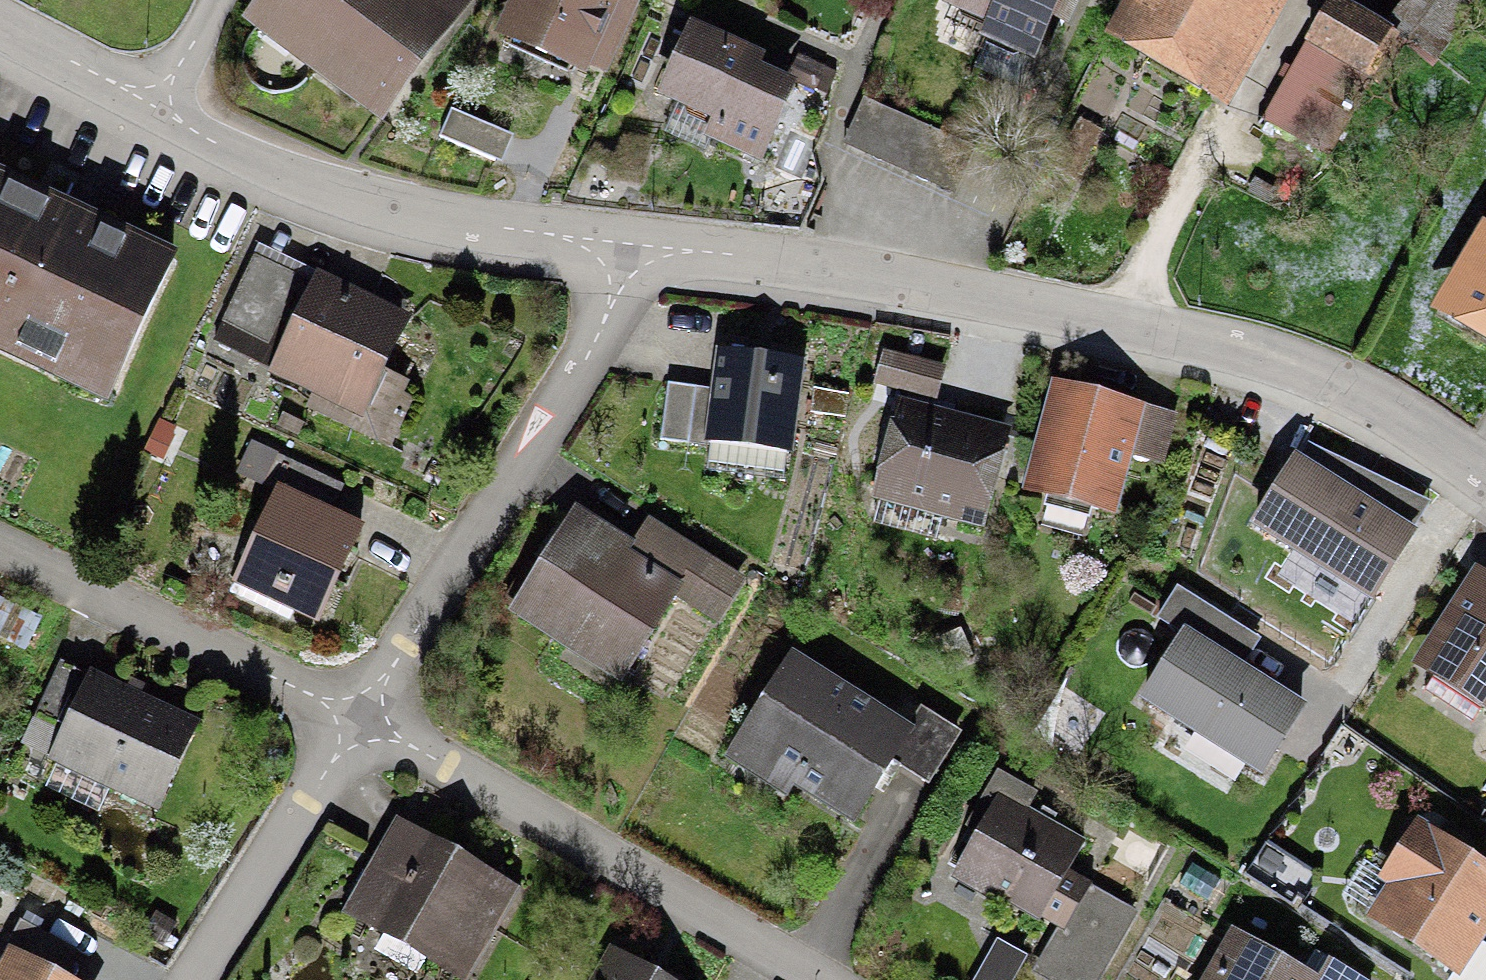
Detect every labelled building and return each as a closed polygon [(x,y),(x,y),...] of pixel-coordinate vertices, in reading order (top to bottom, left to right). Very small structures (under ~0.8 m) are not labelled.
[(270,13),(388,98),(459,0),(279,0),(270,13)] [(523,39),(593,66),(619,0),(538,0),(523,39)] [(995,19),(989,31),(1040,56),(1067,0),(955,0),(995,19)] [(1111,34),(1220,92),(1268,0),(1129,0),(1111,34)] [(1342,0),(1328,0),(1266,127),(1331,158),(1395,26),(1342,0)] [(792,83),(703,44),(673,112),(762,151),(792,83)] [(974,149),(870,102),(851,143),(955,191),(974,149)] [(1083,121),(1055,165),(1076,178),(1103,134),(1083,121)] [(0,176),(0,345),(97,388),(160,248),(0,176)] [(1451,309),(1485,329),(1485,249),(1451,309)] [(405,308),(310,267),(265,371),(359,412),(405,308)] [(798,354),(713,346),(704,439),(789,447),(798,354)] [(944,361),(879,347),(870,383),(936,397),(944,361)] [(1176,411),(1052,378),(1021,491),(1116,517),(1133,456),(1161,463),(1176,411)] [(701,387),(666,385),(662,436),(698,439),(701,387)] [(1005,424),(891,395),(865,493),(980,522),(1005,424)] [(1414,523),(1294,449),(1249,523),(1369,596),(1414,523)] [(362,519),(274,480),(231,574),(319,614),(362,519)] [(627,538),(569,503),(504,611),(618,678),(669,593),(714,620),(740,577),(639,517),(627,538)] [(1477,569),(1417,663),(1485,707),(1485,574),(1477,569)] [(85,610),(39,589),(20,629),(66,651),(85,610)] [(1313,701),(1187,624),(1141,699),(1267,776),(1313,701)] [(909,726),(788,652),(726,753),(848,827),(909,726)] [(196,719),(82,671),(43,762),(157,810),(196,719)] [(922,708),(891,759),(930,782),(960,730),(922,708)] [(1088,845),(1000,796),(951,882),(1011,915),(1013,911),(1041,927),(1043,923),(1058,932),(1087,881),(1073,874),(1088,845)] [(527,883),(399,816),(350,911),(478,977),(527,883)] [(1417,822),(1377,883),(1385,889),(1363,922),(1451,978),(1454,979),(1462,979),(1485,944),(1485,943),(1485,867),(1417,822)] [(1087,881),(1058,932),(1034,974),(1044,979),(1101,979),(1140,911),(1087,881)] [(1226,923),(1195,979),(1374,979),(1375,979),(1323,951),(1313,969),(1226,923)] [(1485,944),(1462,979),(1485,979),(1485,945),(1485,944)] [(621,948),(604,979),(681,979),(621,948)] [(14,962),(5,979),(50,979),(14,962)]
